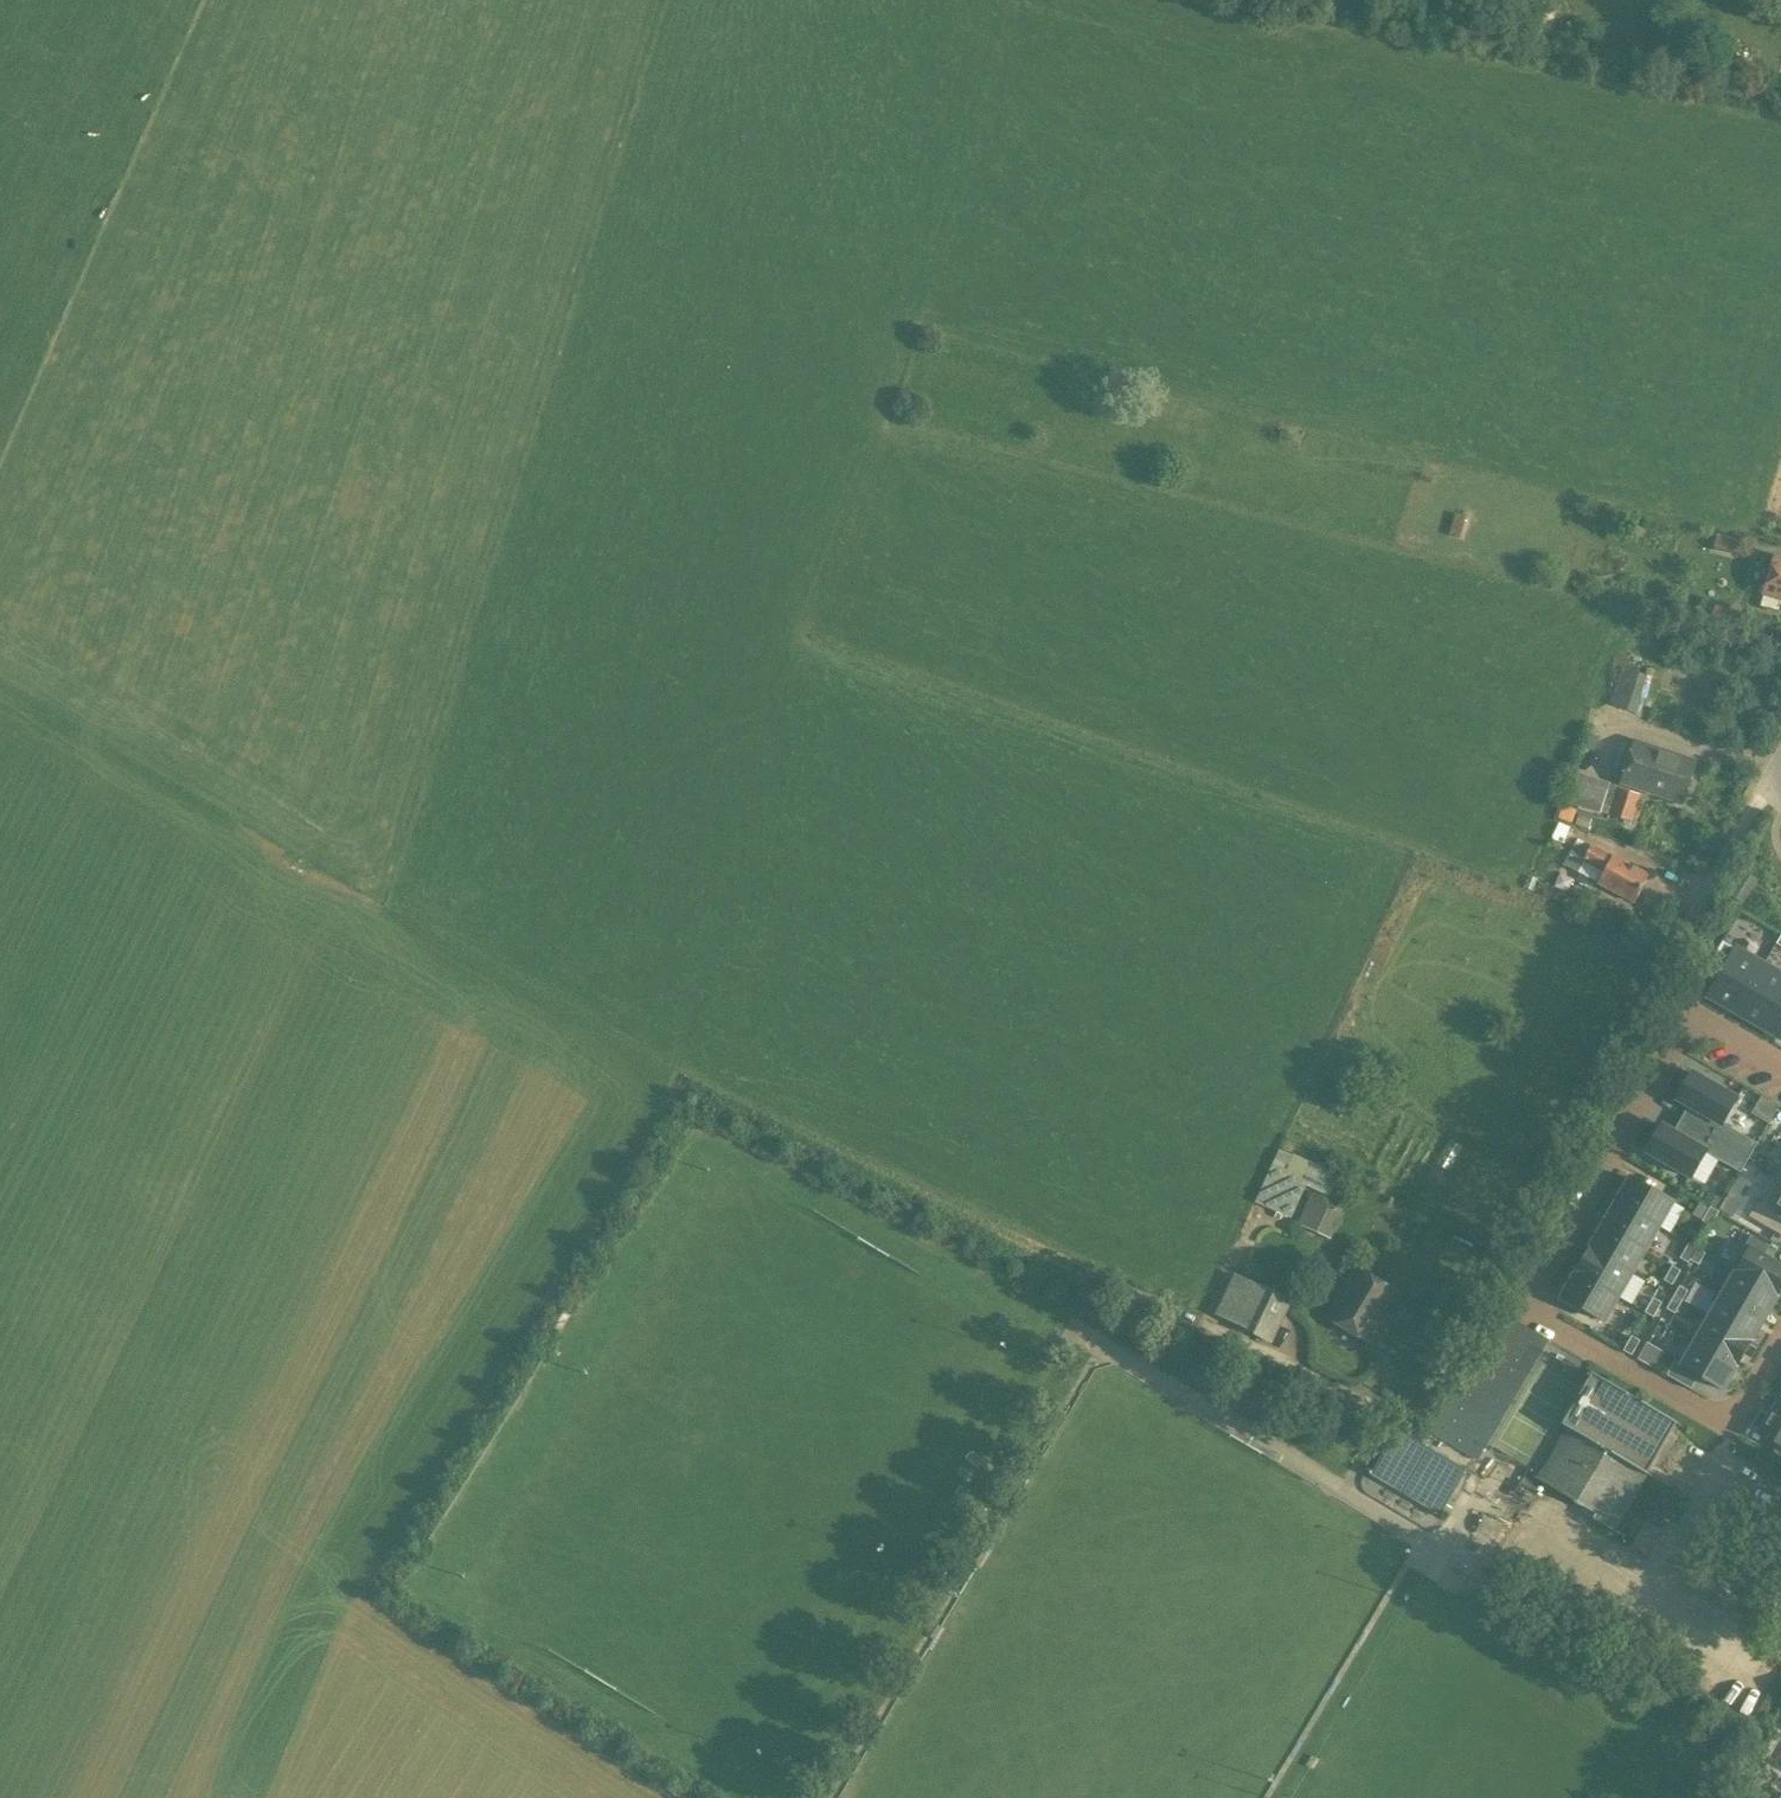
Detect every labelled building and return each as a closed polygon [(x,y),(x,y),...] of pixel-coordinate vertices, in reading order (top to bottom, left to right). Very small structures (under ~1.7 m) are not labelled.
[(1775,556),(1768,581),(1765,594),(1780,599),(1780,558),(1775,556)] [(1621,667),(1610,704),(1636,712),(1647,675),(1637,672),(1640,662),(1627,658),(1624,668),(1621,667)] [(1622,783),(1683,803),(1697,761),(1636,741),(1622,783)] [(1604,815),(1616,783),(1590,773),(1579,805),(1604,815)] [(1632,821),(1640,795),(1620,788),(1611,814),(1632,821)] [(1636,902),(1650,874),(1613,855),(1613,856),(1592,845),(1590,849),(1576,842),(1565,864),(1579,872),(1586,860),(1605,871),(1599,883),(1636,902)] [(1744,902),(1758,880),(1745,871),(1730,893),(1744,902)] [(1737,1012),(1764,965),(1722,941),(1710,962),(1722,969),(1708,995),(1737,1012)] [(1737,1012),(1765,1028),(1780,1001),(1780,975),(1764,965),(1737,1012)] [(1765,1028),(1780,1037),(1780,1001),(1765,1028)] [(1680,1119),(1749,1158),(1757,1144),(1722,1124),(1737,1099),(1721,1090),(1723,1087),(1708,1078),(1706,1081),(1691,1073),(1676,1099),(1688,1106),(1680,1119)] [(1749,1158),(1680,1119),(1673,1132),(1661,1125),(1646,1152),(1661,1161),(1659,1163),(1675,1171),(1676,1169),(1691,1178),(1706,1153),(1740,1173),(1749,1158)] [(1299,1172),(1288,1167),(1293,1154),(1282,1150),(1260,1202),(1295,1216),(1308,1184),(1296,1179),(1299,1172)] [(1671,1202),(1631,1178),(1617,1203),(1657,1226),(1671,1202)] [(1771,1208),(1758,1200),(1749,1216),(1775,1232),(1780,1222),(1780,1190),(1771,1208)] [(1710,1193),(1705,1201),(1716,1208),(1721,1199),(1710,1193)] [(1298,1224),(1331,1239),(1344,1212),(1325,1204),(1310,1197),(1298,1224)] [(1724,1201),(1719,1212),(1732,1219),(1737,1209),(1724,1201)] [(1657,1226),(1617,1203),(1603,1226),(1608,1229),(1644,1250),(1656,1229),(1657,1226)] [(1710,1207),(1702,1221),(1710,1226),(1719,1212),(1710,1207)] [(1603,1226),(1601,1229),(1590,1250),(1630,1273),(1644,1250),(1608,1229),(1603,1226)] [(1751,1236),(1732,1269),(1776,1295),(1780,1287),(1780,1265),(1764,1255),(1769,1246),(1751,1236)] [(1690,1260),(1696,1249),(1688,1244),(1680,1259),(1685,1262),(1688,1263),(1690,1260)] [(1696,1249),(1690,1260),(1692,1262),(1698,1265),(1705,1254),(1696,1249)] [(1630,1273),(1590,1250),(1576,1273),(1617,1297),(1630,1273)] [(1672,1285),(1680,1271),(1672,1266),(1663,1280),(1672,1285)] [(1370,1341),(1398,1293),(1356,1269),(1329,1316),(1370,1341)] [(1731,1270),(1736,1273),(1723,1295),(1763,1318),(1776,1295),(1732,1269),(1731,1270)] [(1572,1304),(1603,1321),(1617,1297),(1576,1273),(1562,1298),(1572,1304)] [(1233,1326),(1272,1344),(1288,1311),(1293,1299),(1254,1281),(1233,1326)] [(1673,1298),(1681,1303),(1688,1291),(1679,1286),(1673,1298)] [(1763,1318),(1723,1295),(1709,1319),(1749,1342),(1763,1318)] [(1653,1318),(1662,1303),(1653,1298),(1645,1313),(1653,1318)] [(1681,1303),(1673,1298),(1667,1306),(1666,1309),(1674,1314),(1681,1303)] [(1410,1448),(1392,1437),(1372,1471),(1371,1474),(1431,1509),(1446,1483),(1456,1489),(1467,1471),(1457,1465),(1463,1455),(1472,1460),(1514,1389),(1544,1339),(1500,1313),(1431,1424),(1439,1429),(1434,1437),(1426,1432),(1419,1443),(1415,1440),(1410,1448)] [(1749,1342),(1709,1319),(1696,1342),(1736,1365),(1749,1342)] [(1623,1351),(1631,1356),(1640,1341),(1631,1336),(1623,1351)] [(1641,1361),(1660,1366),(1665,1348),(1646,1342),(1641,1361)] [(1696,1342),(1682,1366),(1674,1362),(1665,1376),(1691,1390),(1699,1376),(1722,1389),(1736,1365),(1696,1342)] [(1593,1518),(1614,1530),(1647,1475),(1676,1428),(1594,1374),(1561,1423),(1566,1427),(1537,1478),(1574,1501),(1573,1502),(1582,1507),(1583,1506),(1596,1513),(1593,1518)] [(1780,1446),(1780,1407),(1777,1404),(1760,1433),(1780,1446)]
